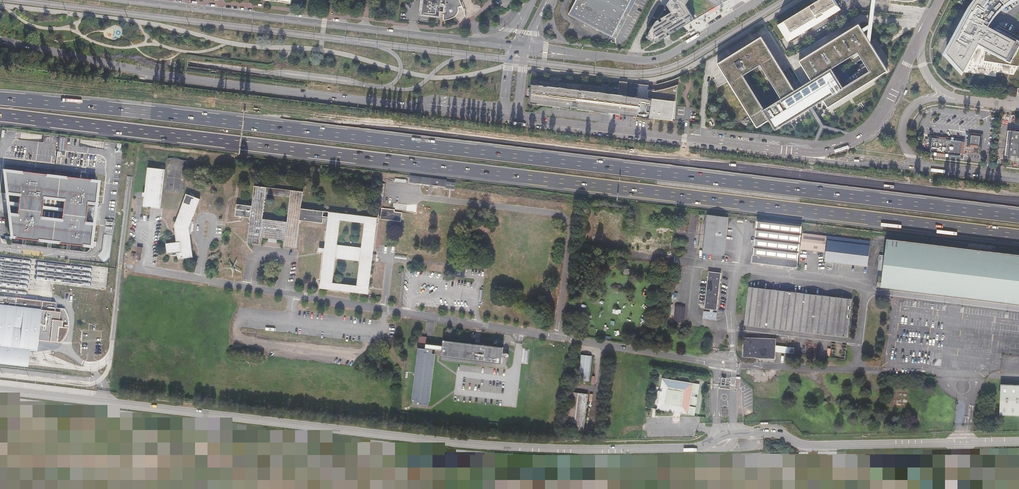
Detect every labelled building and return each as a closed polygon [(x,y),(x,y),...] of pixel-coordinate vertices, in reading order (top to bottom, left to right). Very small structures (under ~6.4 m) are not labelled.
[(421,16),(441,18),(441,14),(446,14),(445,21),(452,19),(456,17),(459,15),(460,12),(460,9),(460,7),(464,6),(462,0),(423,0),(421,16)] [(615,39),(633,0),(576,0),(568,15),(615,39)] [(648,39),(653,43),(658,45),(663,42),(671,38),(685,29),(696,22),(695,19),(717,7),(719,9),(734,0),(671,0),(669,3),(668,4),(662,15),(661,17),(660,19),(658,23),(655,27),(648,39)] [(776,23),(785,37),(788,42),(841,10),(835,0),(814,0),(776,23)] [(942,55),(961,76),(978,46),(982,48),(980,60),(1016,66),(1018,59),(1018,38),(994,24),(992,29),(988,26),(990,22),(993,19),(997,15),(1002,10),(1011,4),(1018,0),(973,0),(970,3),(967,8),(942,55)] [(762,36),(717,64),(731,81),(759,128),(771,120),(777,129),(824,101),(830,109),(890,72),(873,45),(870,40),(860,24),(799,61),(813,83),(797,93),(762,36)] [(574,109),(610,113),(612,93),(613,90),(533,80),(530,103),(547,105),(570,108),(570,107),(574,107),(574,109)] [(615,114),(625,115),(626,109),(624,109),(626,95),(627,82),(621,81),(619,94),(617,108),(616,108),(615,114)] [(633,116),(676,121),(678,84),(664,89),(655,90),(655,91),(648,90),(649,85),(638,84),(636,97),(633,116)] [(619,94),(612,93),(610,113),(615,114),(616,108),(617,108),(619,94)] [(636,97),(626,95),(624,109),(626,109),(625,115),(633,116),(636,97)] [(1018,155),(1018,130),(1008,129),(1005,153),(1018,155)] [(970,131),(969,144),(980,145),(981,133),(970,131)] [(933,150),(935,150),(937,136),(928,135),(927,141),(930,141),(929,149),(933,149),(933,150)] [(964,138),(937,135),(937,136),(935,150),(962,154),(962,152),(964,138)] [(2,168),(10,236),(91,246),(100,180),(2,168)] [(149,169),(145,209),(162,210),(164,170),(149,169)] [(456,182),(446,181),(446,187),(446,188),(455,189),(456,182)] [(296,251),(300,222),(323,225),(324,221),(328,222),(324,251),(319,250),(319,254),(324,254),(320,290),(369,296),(377,219),(301,211),(303,193),(255,188),(252,208),(237,206),(235,218),(251,220),(248,245),(260,247),(261,240),(285,242),(284,249),(296,251)] [(176,245),(167,245),(168,256),(178,256),(179,262),(194,260),(190,230),(201,201),(187,196),(176,227),(176,245)] [(395,211),(382,210),(381,221),(402,223),(402,214),(395,213),(395,211)] [(727,219),(708,216),(704,255),(724,257),(727,219)] [(802,226),(757,221),(752,265),(797,269),(802,226)] [(872,242),(828,237),(825,263),(868,268),(872,242)] [(881,256),(879,277),(883,277),(882,283),(878,283),(877,290),(1018,305),(1018,256),(986,252),(986,250),(975,249),(975,250),(887,241),(885,256),(881,256)] [(721,274),(709,273),(705,311),(718,312),(721,274)] [(852,300),(750,289),(745,326),(848,338),(852,300)] [(37,340),(60,342),(64,338),(67,332),(68,327),(68,322),(68,317),(64,309),(60,308),(59,310),(56,309),(56,308),(57,305),(56,303),(55,302),(54,301),(0,295),(0,365),(27,368),(27,362),(28,354),(28,349),(28,347),(37,348),(37,340)] [(775,340),(744,340),(744,358),(775,359),(775,340)] [(504,350),(443,343),(442,348),(444,348),(444,351),(442,351),(442,358),(502,365),(503,355),(504,355),(504,350)] [(593,357),(581,356),(578,382),(590,384),(593,357)] [(699,386),(662,378),(660,391),(658,391),(657,394),(657,399),(659,399),(658,404),(657,403),(657,405),(658,406),(657,409),(673,412),(674,411),(680,414),(680,413),(694,415),(696,407),(689,406),(690,405),(695,405),(697,397),(695,397),(696,394),(698,394),(699,386)] [(1001,386),(1001,417),(1018,417),(1018,386),(1001,386)] [(570,389),(566,432),(585,434),(589,396),(576,394),(576,389),(570,389)]
